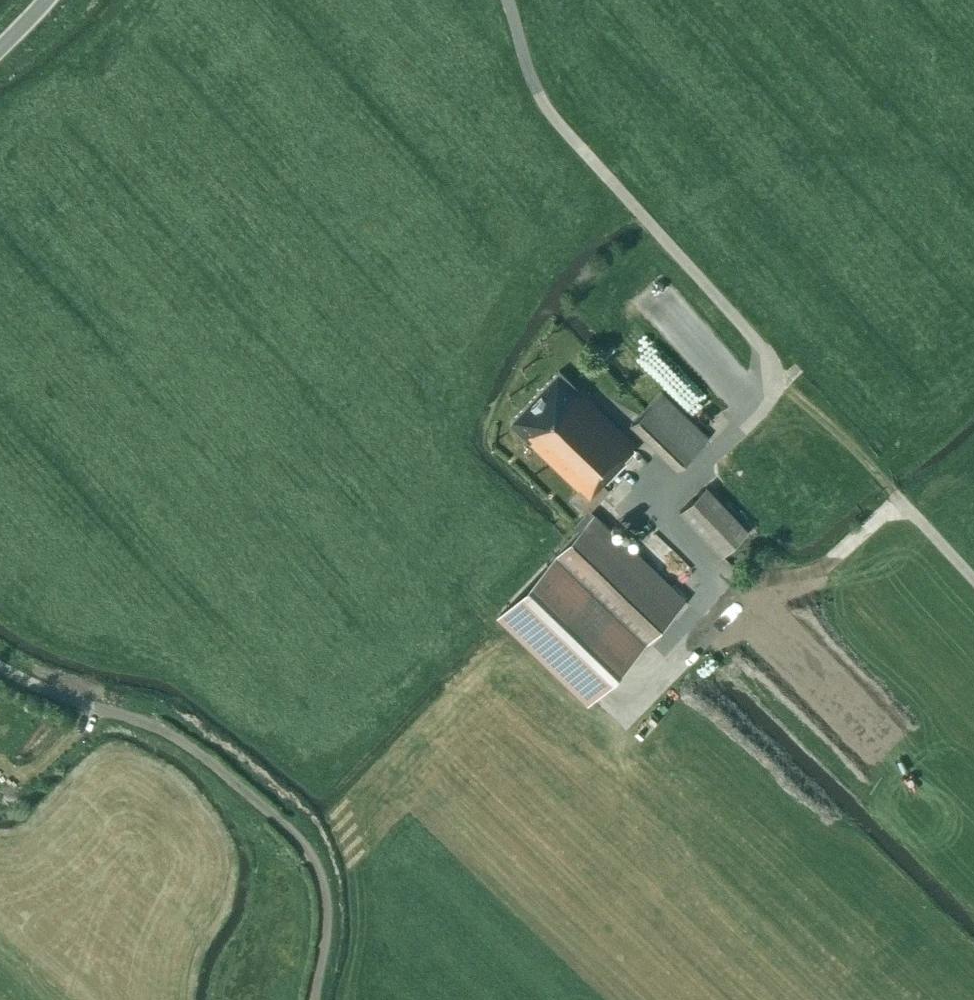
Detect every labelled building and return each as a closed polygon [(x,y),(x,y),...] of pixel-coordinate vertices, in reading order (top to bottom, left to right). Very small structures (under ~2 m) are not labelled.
[(636,445),(559,371),(509,422),(577,489),(568,499),(583,513),(573,524),(577,529),(498,609),(589,698),(684,600),(594,512),(593,514),(589,510),(608,490),(603,485),(625,462),(622,459),(636,445)] [(707,437),(661,392),(630,425),(676,469),(707,437)] [(748,530),(706,486),(680,511),(721,555),(748,530)]
